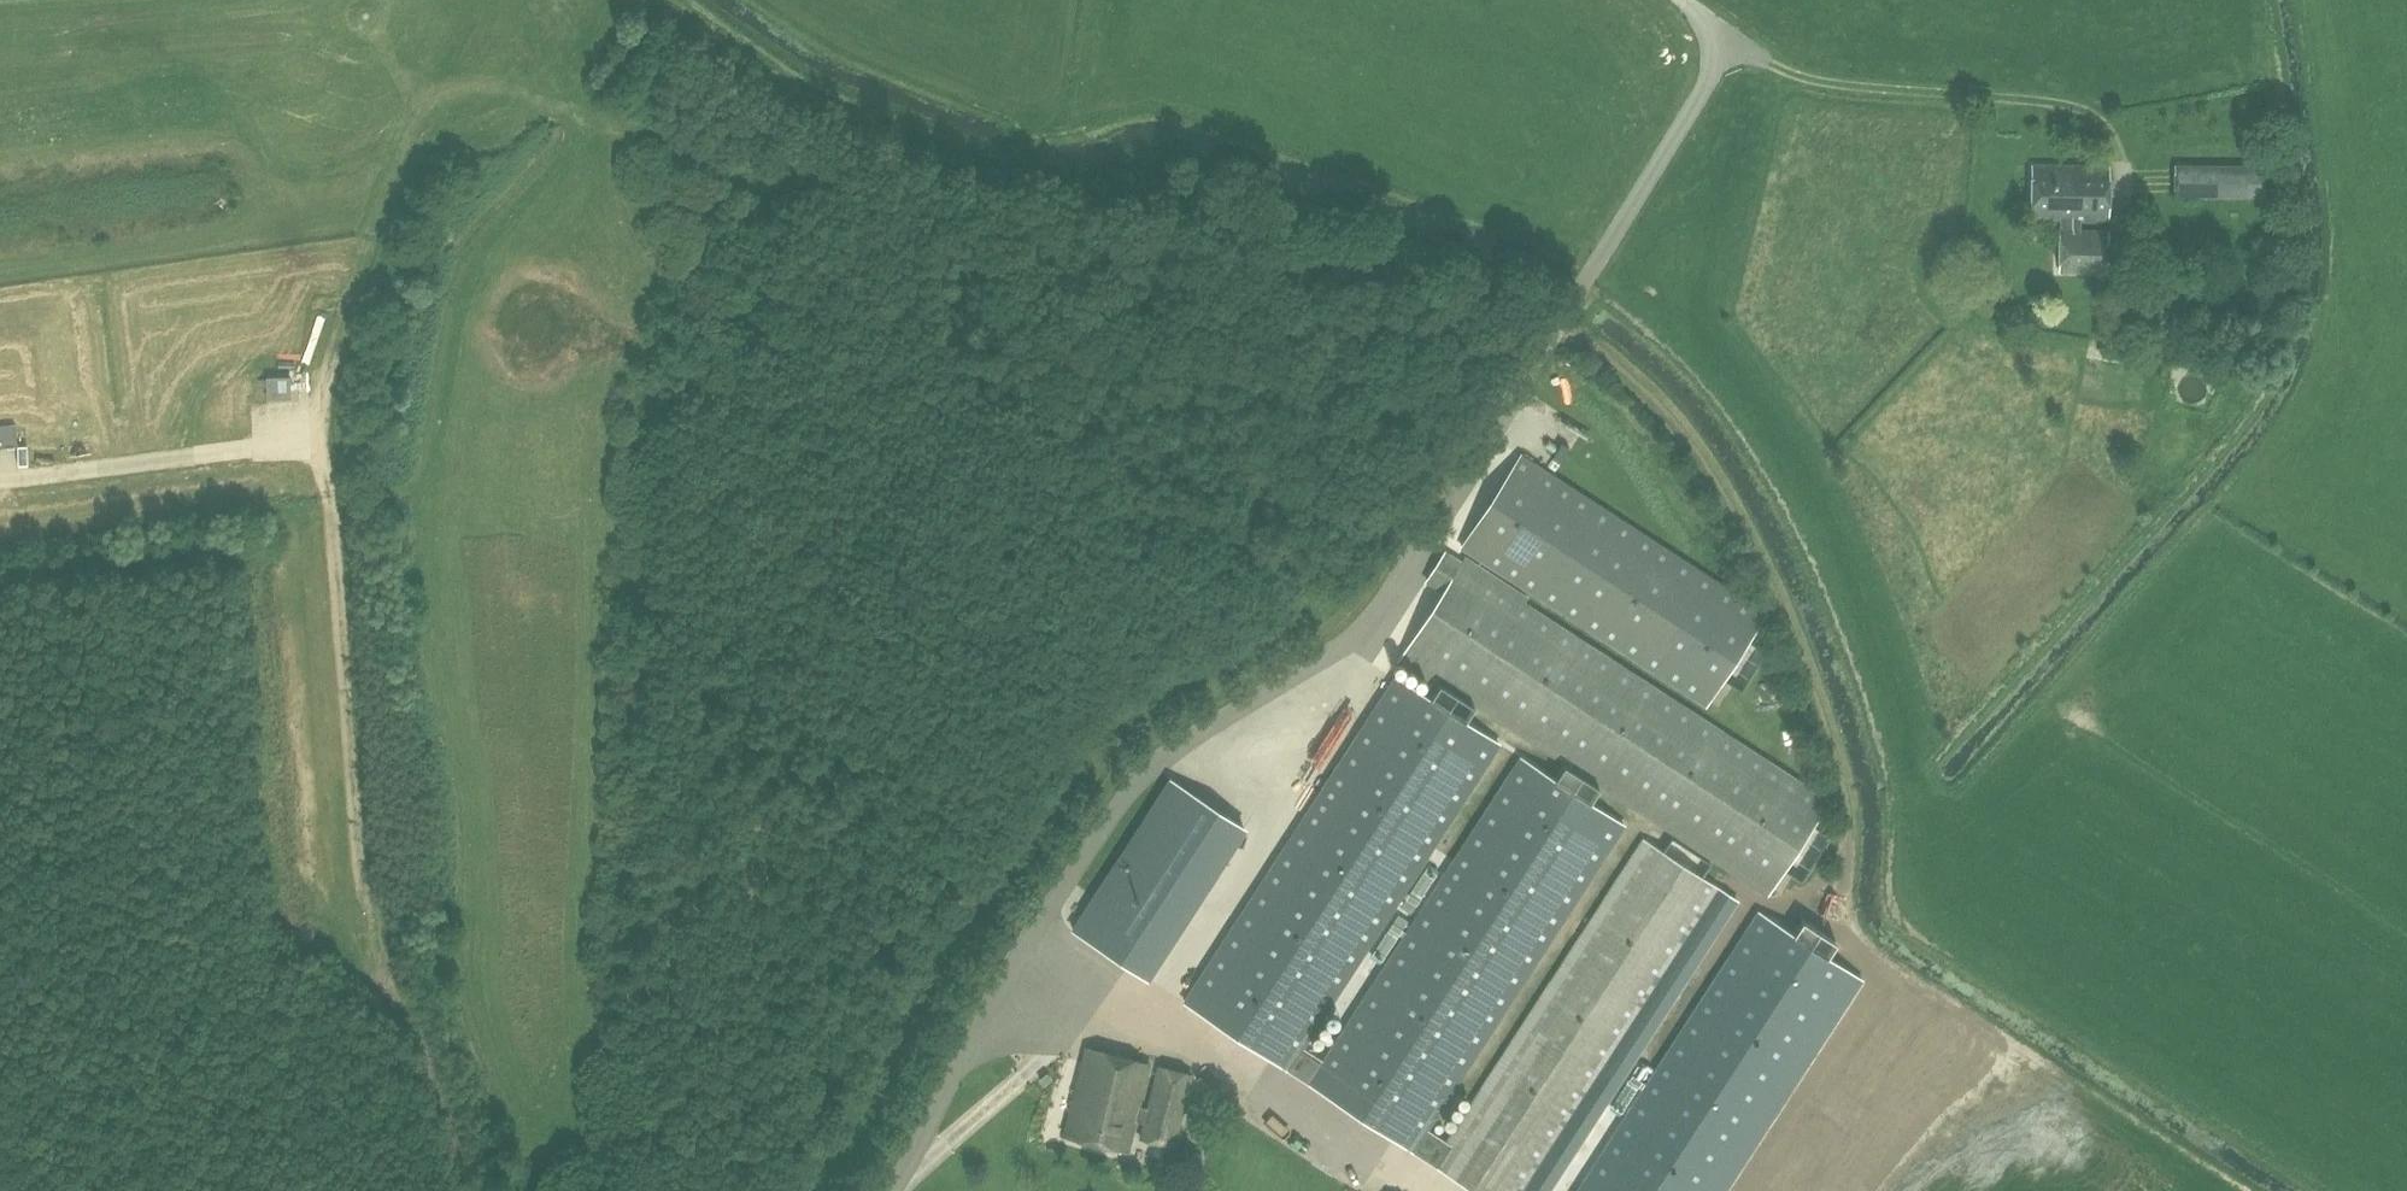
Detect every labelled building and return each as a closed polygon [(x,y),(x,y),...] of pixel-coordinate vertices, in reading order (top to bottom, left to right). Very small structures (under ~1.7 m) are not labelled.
[(2263,165),(2175,163),(2174,195),(2263,197),(2263,165)] [(2109,166),(2031,166),(2031,219),(2060,219),(2060,231),(2059,231),(2060,273),(2108,272),(2108,231),(2079,231),(2079,219),(2108,219),(2109,166)] [(17,444),(15,431),(49,426),(37,335),(0,340),(0,447),(17,444)] [(267,387),(267,400),(291,399),(291,377),(267,378),(267,379),(256,380),(256,388),(267,387)] [(1583,377),(1572,386),(1592,413),(1603,405),(1583,377)] [(1521,456),(1462,546),(1707,705),(1724,680),(1741,691),(1766,652),(1749,641),(1766,615),(1521,456)] [(1831,800),(1526,603),(1530,598),(1465,556),(1461,561),(1445,550),(1424,581),(1442,592),(1397,662),(1460,703),(1463,698),(1769,896),(1785,871),(1802,882),(1831,836),(1814,825),(1831,800)] [(1473,1190),(1523,1190),(1719,890),(1645,841),(1447,1144),(1427,1131),(1625,827),(1523,760),(1325,1064),(1304,1051),(1502,747),(1400,680),(1188,1005),(1473,1190)] [(1150,980),(1248,830),(1171,780),(1074,930),(1150,980)] [(1852,973),(1748,908),(1565,1190),(1719,1190),(1852,973)] [(1087,1047),(1065,1136),(1128,1151),(1135,1121),(1144,1123),(1140,1138),(1173,1146),(1192,1073),(1159,1065),(1148,1108),(1139,1106),(1149,1063),(1087,1047)] [(1039,1190),(1040,1190),(1063,1190),(1058,1181),(1039,1190)]
